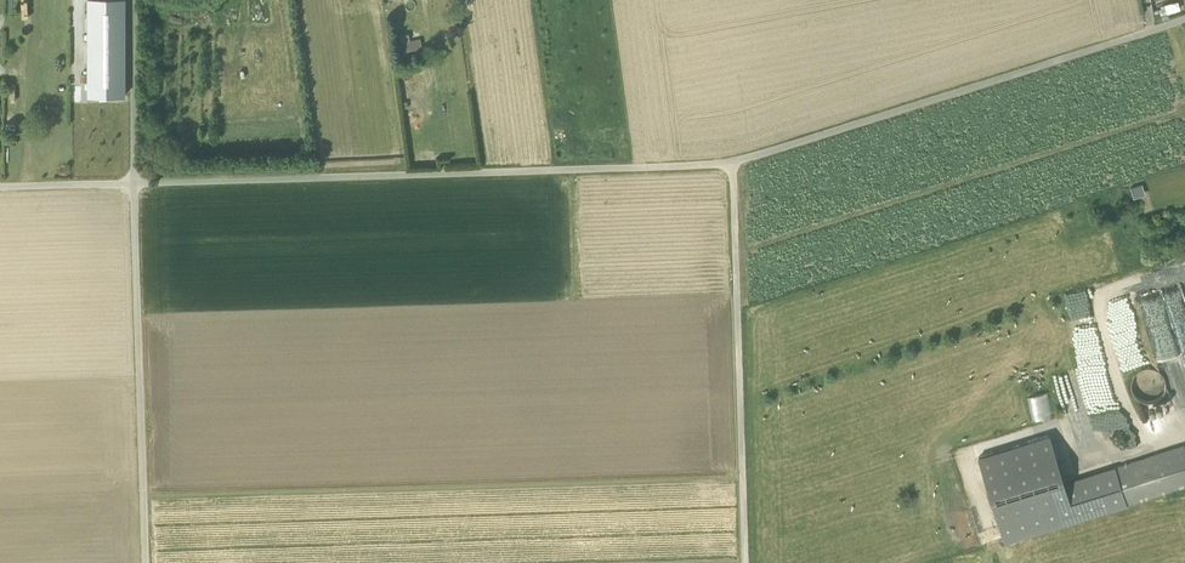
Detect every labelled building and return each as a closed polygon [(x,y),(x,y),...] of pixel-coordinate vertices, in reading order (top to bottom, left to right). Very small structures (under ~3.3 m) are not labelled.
[(87,95),(125,95),(125,0),(87,0),(87,95)] [(1165,8),(1167,14),(1181,9),(1178,0),(1164,5),(1165,8)] [(1167,14),(1165,8),(1152,12),(1154,23),(1169,19),(1167,14)] [(402,43),(404,52),(421,48),(418,39),(402,43)] [(1140,404),(1148,406),(1156,403),(1162,398),(1165,390),(1164,381),(1159,375),(1151,371),(1143,371),(1136,375),(1131,382),(1130,391),(1133,398),(1140,404)] [(1051,392),(1029,394),(1032,419),(1053,417),(1051,392)] [(979,457),(982,468),(1052,446),(1049,435),(979,457)] [(1125,505),(1184,485),(1184,449),(1184,445),(1114,467),(1114,470),(1125,505)] [(1074,521),(1125,505),(1114,470),(1064,485),(1052,446),(982,468),(1004,540),(1005,539),(1074,518),(1074,521)]
